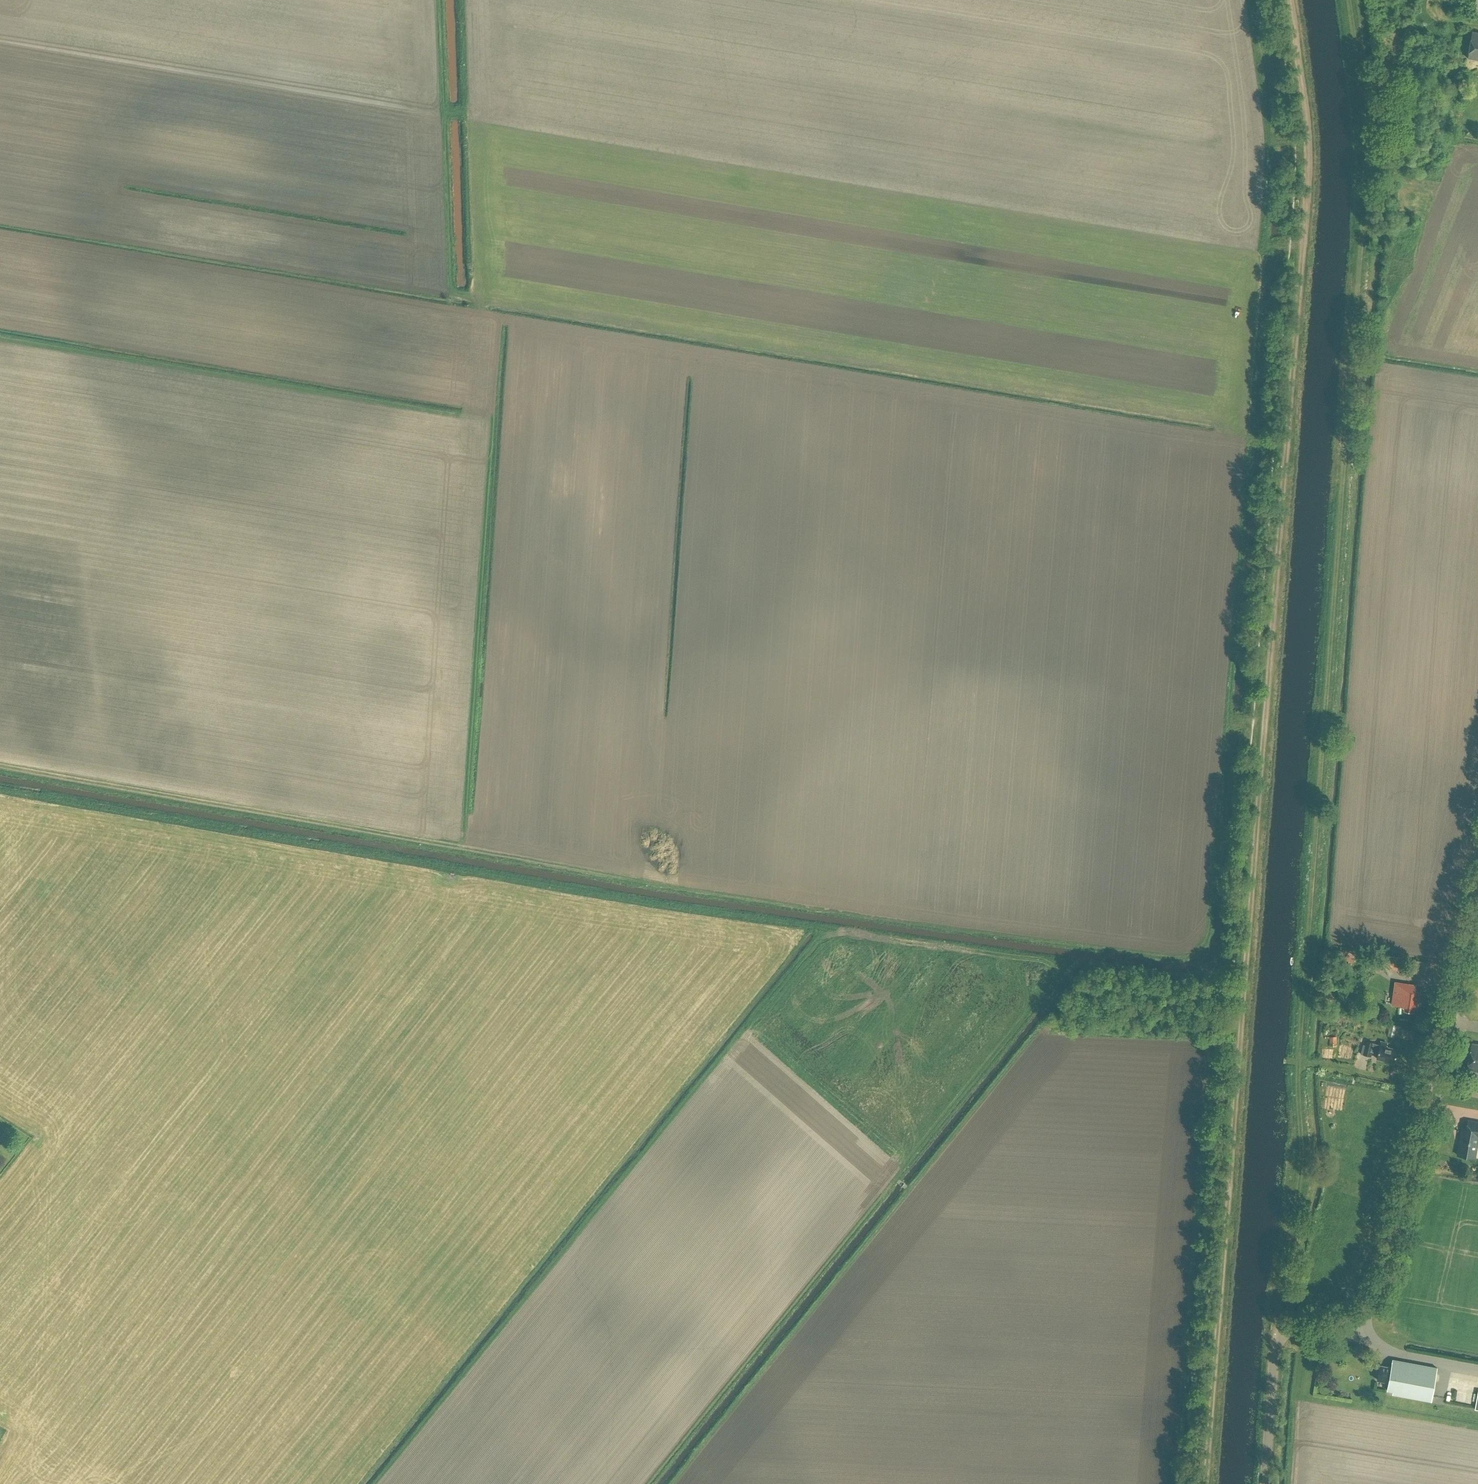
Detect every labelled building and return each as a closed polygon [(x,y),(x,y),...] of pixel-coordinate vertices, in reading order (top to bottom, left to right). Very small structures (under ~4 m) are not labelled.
[(1472,32),(1468,58),(1477,60),(1477,33),(1472,32)] [(1342,957),(1346,964),(1356,958),(1352,951),(1342,957)] [(1416,991),(1417,984),(1395,981),(1391,1004),(1401,1006),(1404,1006),(1404,1007),(1403,1011),(1414,1012),(1414,1009),(1418,1009),(1420,992),(1416,991)] [(1363,1054),(1372,1056),(1373,1051),(1371,1051),(1373,1042),(1366,1040),(1363,1054)] [(1381,1041),(1377,1058),(1394,1062),(1398,1049),(1386,1046),(1387,1042),(1381,1041)] [(1477,1071),(1477,1044),(1472,1043),(1467,1069),(1477,1071)] [(1458,1155),(1475,1158),(1477,1141),(1477,1122),(1468,1120),(1466,1132),(1462,1131),(1458,1155)] [(1380,1364),(1377,1379),(1389,1381),(1387,1389),(1393,1391),(1393,1393),(1432,1400),(1438,1367),(1393,1359),(1391,1366),(1380,1364)]
